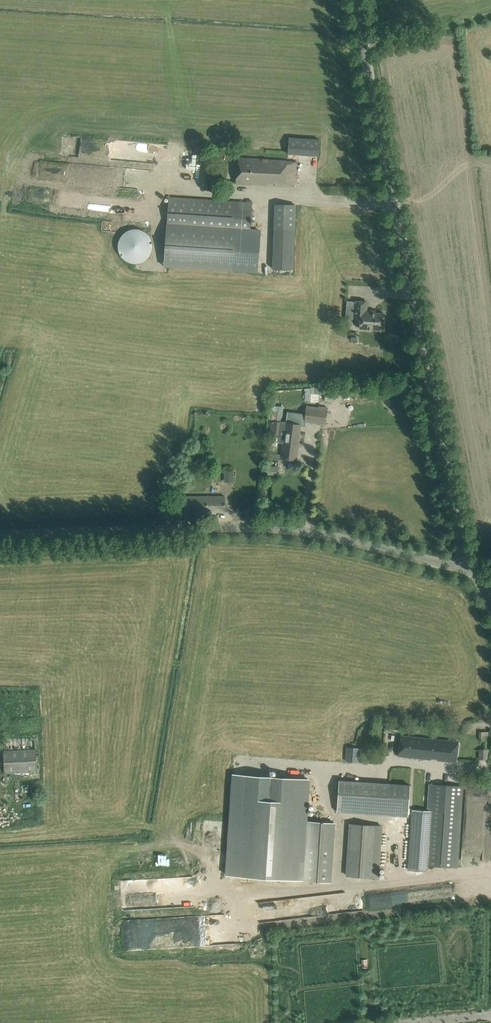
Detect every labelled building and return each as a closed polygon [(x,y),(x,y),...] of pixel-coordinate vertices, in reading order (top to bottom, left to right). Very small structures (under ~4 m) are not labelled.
[(289,137),(288,154),(320,155),(320,137),(289,137)] [(297,162),(239,158),(236,184),(269,185),(269,182),(275,182),(275,185),(294,186),(297,162)] [(189,164),(189,174),(206,174),(206,164),(189,164)] [(235,234),(250,235),(252,203),(169,197),(167,230),(235,234)] [(273,269),(293,269),(296,205),(276,204),(273,269)] [(143,261),(145,260),(146,259),(148,257),(150,254),(151,252),(152,249),(152,246),(152,243),(151,240),(150,237),(148,235),(146,233),(144,231),(141,230),(138,229),(135,229),(132,229),(129,230),(127,231),(125,232),(124,233),(122,235),(120,238),(119,240),(118,243),(118,246),(118,249),(119,252),(120,255),(122,257),(124,259),(126,261),(129,262),(132,263),(135,263),(138,263),(141,262),(143,261)] [(233,270),(235,234),(167,230),(164,266),(215,269),(233,271),(233,270)] [(360,328),(372,329),(382,330),(383,314),(367,312),(367,302),(355,301),(354,316),(361,317),(360,328)] [(287,413),(286,423),(282,458),(296,460),(300,420),(324,423),(326,407),(306,404),(305,415),(287,413)] [(270,434),(278,434),(280,413),(272,412),(270,434)] [(194,453),(192,462),(211,465),(212,457),(194,453)] [(236,475),(229,473),(227,484),(235,485),(236,475)] [(225,497),(183,496),(183,511),(225,511),(225,497)] [(433,739),(401,735),(398,756),(430,760),(433,739)] [(437,760),(456,762),(458,741),(433,739),(430,760),(431,760),(431,758),(437,758),(437,760)] [(347,747),(346,761),(358,762),(358,760),(358,748),(359,748),(347,747)] [(6,773),(25,771),(39,770),(37,749),(5,751),(6,773)] [(227,875),(302,880),(306,821),(308,779),(234,774),(227,875)] [(409,784),(390,783),(339,780),(337,812),(407,817),(409,784)] [(427,865),(457,867),(463,786),(430,784),(428,812),(412,810),(408,870),(427,871),(427,865)] [(307,821),(303,880),(331,882),(335,823),(307,821)] [(351,824),(348,875),(379,877),(382,826),(351,824)]
